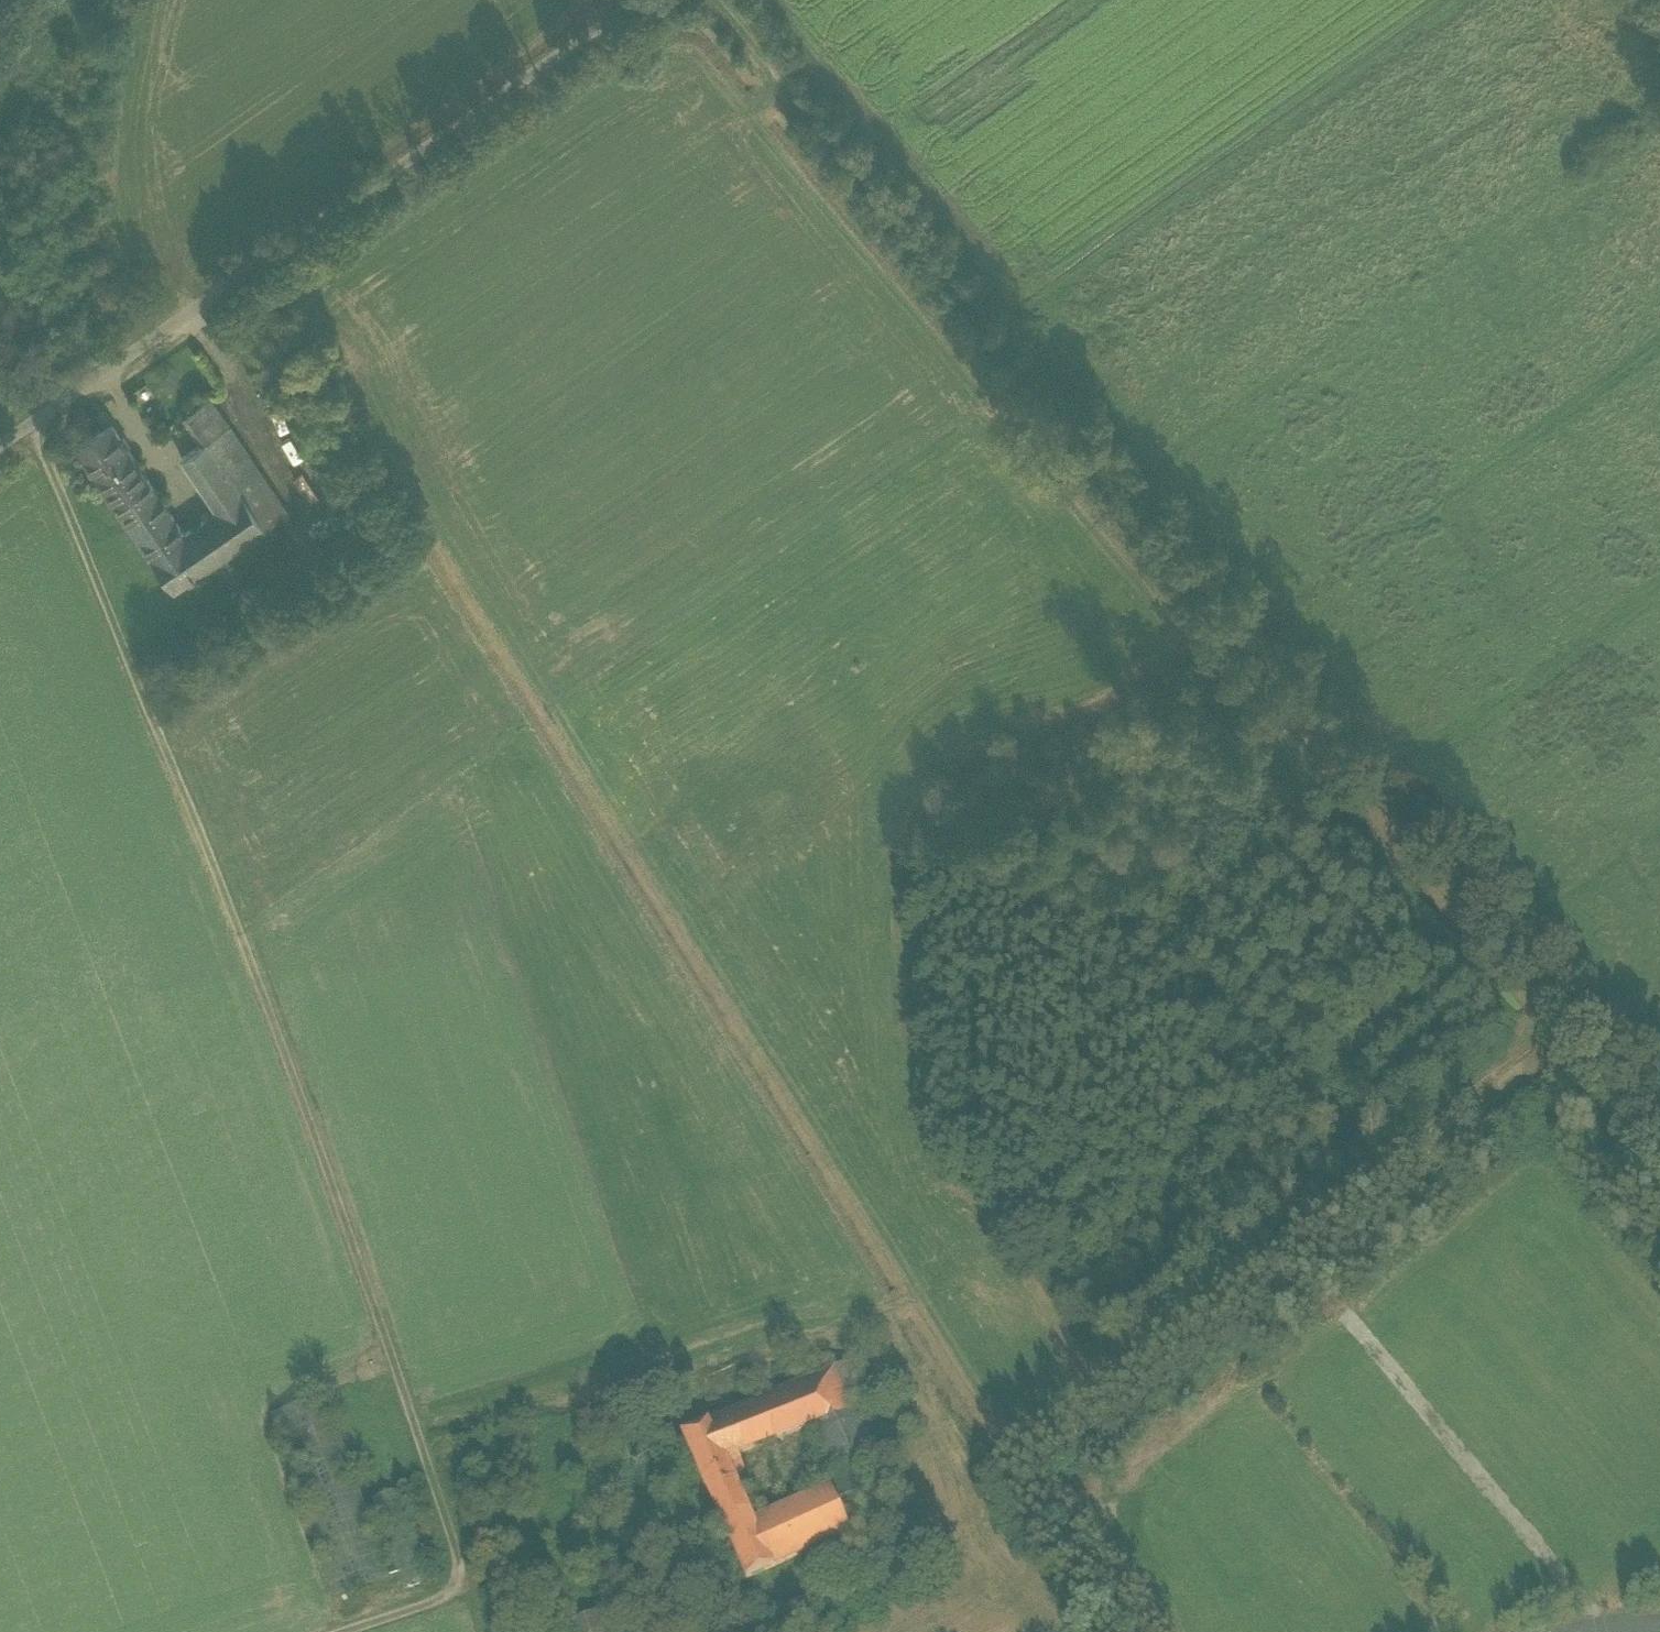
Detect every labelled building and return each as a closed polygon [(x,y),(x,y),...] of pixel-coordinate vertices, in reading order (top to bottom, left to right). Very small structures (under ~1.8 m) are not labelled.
[(229,425),(210,398),(187,414),(205,441),(206,440),(229,425)] [(110,423),(76,446),(96,476),(130,452),(110,423)] [(249,454),(229,425),(206,440),(226,470),(249,454)] [(226,470),(206,440),(205,441),(181,457),(217,510),(207,517),(231,552),(266,528),(226,470)] [(184,533),(130,452),(96,476),(150,556),(184,533)] [(288,512),(249,454),(226,470),(266,528),(288,512)] [(184,533),(150,556),(174,591),(231,552),(207,517),(184,533)] [(832,1371),(723,1419),(738,1456),(816,1426),(833,1467),(880,1447),(868,1420),(855,1426),(847,1406),(870,1397),(856,1363),(833,1373),(832,1371)] [(723,1419),(683,1436),(709,1495),(708,1495),(709,1497),(736,1485),(735,1484),(732,1477),(744,1472),(738,1456),(723,1419)] [(832,1490),(771,1517),(791,1561),(851,1534),(847,1525),(881,1511),(865,1474),(832,1490)] [(736,1485),(709,1497),(716,1512),(743,1500),(736,1485)] [(754,1525),(743,1500),(716,1512),(747,1581),(791,1561),(771,1517),(754,1525)] [(747,1631),(787,1631),(781,1618),(747,1631)]
